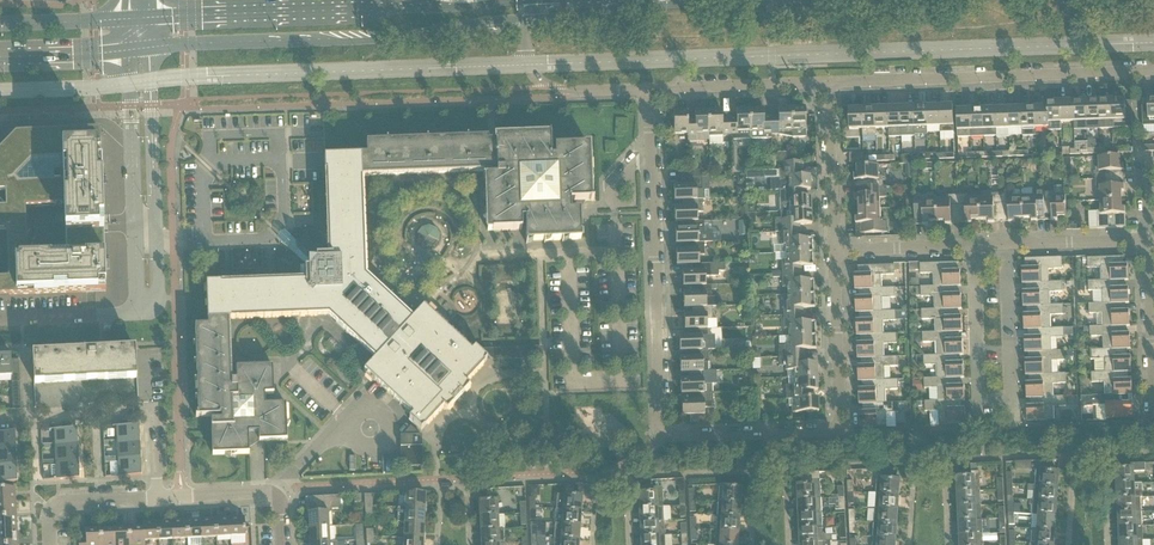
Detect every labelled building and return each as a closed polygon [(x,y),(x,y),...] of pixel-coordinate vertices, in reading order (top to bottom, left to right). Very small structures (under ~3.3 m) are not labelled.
[(1104,100),(1099,100),(1100,129),(1113,129),(1112,96),(1106,97),(1104,100)] [(1118,96),(1112,96),(1113,129),(1133,128),(1132,101),(1125,101),(1125,99),(1119,99),(1118,96)] [(1079,100),(1073,101),(1074,121),(1074,130),(1087,129),(1086,97),(1080,98),(1079,100)] [(1092,97),(1086,97),(1087,129),(1100,129),(1099,100),(1094,100),(1092,97)] [(1153,98),(1147,98),(1148,106),(1142,106),(1143,126),(1153,126),(1153,97),(1153,98)] [(1053,101),(1047,102),(1047,103),(1048,127),(1049,127),(1049,130),(1061,130),(1061,122),(1060,98),(1054,98),(1053,101)] [(1066,98),(1060,98),(1061,122),(1074,121),(1073,101),(1068,101),(1066,98)] [(945,102),(940,103),(940,126),(940,132),(954,132),(953,105),(947,105),(945,102)] [(906,107),(901,107),(902,137),(915,136),(915,135),(914,106),(914,103),(908,104),(908,107),(906,107)] [(920,103),(914,103),(914,106),(915,135),(928,134),(927,127),(927,106),(921,106),(920,106),(920,103)] [(932,106),(927,106),(927,127),(940,126),(940,103),(934,103),(932,106)] [(1040,107),(1035,107),(1035,128),(1048,127),(1047,103),(1042,104),(1042,107),(1040,107)] [(876,128),(889,128),(888,104),(882,105),(881,108),(875,108),(876,128)] [(894,104),(888,104),(888,107),(889,128),(889,137),(902,137),(901,107),(896,107),(894,107),(894,104)] [(1014,108),(1009,108),(1010,128),(1022,128),(1022,104),(1016,105),(1014,108)] [(1028,104),(1022,104),(1022,128),(1023,135),(1036,135),(1035,128),(1035,107),(1029,107),(1028,104)] [(850,129),(863,129),(862,105),(856,106),(855,108),(849,109),(850,129)] [(876,135),(876,128),(875,108),(870,108),(868,105),(862,105),(863,129),(863,136),(876,135)] [(988,109),(983,109),(984,136),(997,136),(997,129),(996,105),(990,106),(988,109)] [(1002,105),(996,105),(997,129),(1010,128),(1009,108),(1003,108),(1002,105)] [(971,137),(970,106),(964,107),(963,109),(957,110),(958,137),(971,137)] [(976,106),(970,106),(971,137),(984,136),(983,109),(978,109),(976,106)] [(778,116),(771,116),(772,135),(779,135),(793,138),(791,108),(778,109),(778,116)] [(805,108),(791,108),(793,138),(806,138),(805,108)] [(764,109),(750,110),(751,140),(772,139),(772,135),(771,116),(764,116),(764,109)] [(737,117),(729,117),(730,136),(730,140),(751,140),(750,110),(736,110),(737,117)] [(696,133),(709,133),(708,111),(695,112),(695,119),(688,119),(687,112),(688,137),(696,137),(696,133)] [(709,137),(730,136),(729,117),(722,118),(722,111),(708,111),(709,133),(709,137)] [(688,137),(687,112),(673,112),(674,134),(688,134),(688,137)] [(98,216),(98,215),(97,185),(102,184),(100,131),(38,134),(19,134),(16,135),(7,144),(0,150),(0,192),(6,192),(6,208),(0,208),(0,231),(6,230),(8,278),(0,278),(0,295),(9,295),(82,292),(87,292),(95,292),(104,291),(106,290),(105,271),(101,271),(100,266),(100,261),(105,260),(104,240),(103,229),(104,218),(103,216),(98,216)] [(193,344),(193,345),(193,346),(196,346),(196,357),(195,358),(195,359),(194,360),(194,361),(194,362),(194,363),(194,364),(196,364),(197,374),(196,375),(196,376),(195,377),(195,378),(195,379),(195,380),(194,381),(194,382),(197,382),(198,392),(197,393),(197,394),(196,394),(196,395),(196,396),(195,396),(195,397),(195,398),(195,399),(198,399),(198,410),(198,411),(197,411),(197,412),(197,413),(196,413),(196,414),(196,415),(196,416),(196,417),(221,416),(222,420),(211,421),(213,455),(224,455),(225,455),(226,456),(227,456),(228,457),(229,457),(230,457),(231,457),(232,457),(233,457),(234,457),(234,456),(235,456),(236,456),(236,455),(237,455),(237,454),(249,454),(249,448),(249,441),(259,440),(264,440),(265,442),(287,441),(286,404),(265,405),(265,394),(274,394),(273,366),(261,367),(260,366),(259,365),(258,365),(257,365),(257,364),(256,364),(255,364),(254,364),(253,364),(252,365),(251,365),(250,365),(250,366),(249,366),(248,366),(248,367),(236,367),(236,371),(230,371),(229,320),(231,320),(231,319),(328,315),(375,359),(364,371),(412,416),(409,420),(421,431),(443,407),(447,411),(456,401),(460,397),(469,387),(465,383),(487,360),(475,348),(471,352),(433,316),(427,310),(426,309),(424,308),(423,307),(423,308),(417,314),(412,320),(365,276),(362,179),(362,177),(489,171),(490,176),(483,176),(484,177),(484,179),(484,180),(485,181),(485,182),(486,183),(487,194),(484,194),(484,195),(484,196),(485,198),(485,199),(486,200),(487,201),(487,212),(484,212),(485,213),(485,215),(486,216),(486,218),(487,219),(488,231),(502,230),(522,230),(522,219),(526,219),(526,244),(527,244),(527,238),(533,238),(533,241),(537,241),(544,241),(544,243),(545,243),(545,237),(551,237),(551,240),(562,240),(562,243),(563,243),(563,237),(569,237),(569,240),(581,239),(580,211),(579,212),(578,201),(585,201),(594,201),(594,200),(594,199),(594,198),(593,198),(593,197),(593,196),(592,196),(592,195),(591,194),(590,183),(593,183),(593,182),(593,181),(593,180),(592,179),(592,178),(591,177),(590,176),(590,165),(592,165),(592,164),(592,163),(592,162),(592,161),(591,160),(591,159),(590,159),(590,158),(589,146),(555,147),(555,158),(551,158),(550,133),(549,133),(548,134),(547,134),(546,134),(545,135),(544,136),(533,137),(532,134),(531,134),(530,134),(529,134),(529,135),(528,135),(527,135),(527,136),(526,136),(526,137),(515,137),(515,135),(514,135),(513,135),(512,135),(511,135),(510,136),(509,136),(508,137),(502,138),(496,138),(496,142),(488,142),(488,138),(474,139),(474,138),(473,138),(472,137),(471,137),(470,137),(469,136),(468,136),(467,136),(466,136),(465,137),(464,137),(463,137),(463,138),(462,138),(462,139),(461,139),(434,140),(433,140),(433,139),(432,139),(431,138),(430,138),(429,138),(428,138),(427,138),(426,138),(425,138),(424,139),(423,139),(422,140),(421,140),(421,141),(394,142),(393,141),(392,140),(391,140),(390,140),(390,139),(389,139),(388,139),(387,139),(386,139),(385,140),(384,140),(383,140),(382,141),(381,142),(367,143),(367,155),(324,157),(325,172),(328,172),(328,176),(326,176),(329,248),(323,249),(321,241),(312,244),(306,234),(295,241),(291,236),(290,236),(289,236),(290,237),(289,239),(287,240),(285,243),(284,244),(283,243),(282,244),(283,244),(290,250),(284,260),(282,259),(282,260),(294,266),(293,274),(290,273),(290,274),(300,276),(300,281),(279,282),(279,284),(263,285),(263,283),(261,283),(261,285),(245,285),(245,283),(243,283),(244,285),(227,286),(227,284),(226,284),(226,286),(221,286),(221,283),(206,284),(208,284),(208,294),(207,294),(207,295),(208,294),(209,302),(207,302),(209,302),(209,310),(207,310),(209,310),(209,319),(208,320),(208,326),(195,327),(196,339),(195,339),(195,340),(194,341),(194,342),(193,343),(193,344)] [(864,162),(864,157),(864,152),(849,153),(850,163),(864,162)] [(910,155),(902,155),(903,164),(905,164),(913,164),(915,164),(915,160),(916,160),(915,155),(910,155)] [(1095,168),(1096,179),(1124,178),(1124,165),(1121,165),(1120,156),(1099,157),(1099,168),(1095,168)] [(783,162),(784,170),(802,169),(802,162),(783,162)] [(854,174),(855,188),(883,187),(883,176),(879,176),(879,165),(857,166),(858,174),(854,174)] [(764,171),(746,172),(746,179),(764,178),(764,179),(779,178),(779,191),(804,190),(810,189),(810,176),(803,176),(802,169),(784,170),(778,170),(778,171),(764,171)] [(674,186),(674,200),(702,199),(706,197),(706,193),(702,191),(702,178),(696,178),(682,179),(682,186),(674,186)] [(1100,190),(1100,200),(1122,200),(1122,191),(1125,191),(1124,178),(1096,179),(1096,190),(1100,190)] [(858,201),(859,209),(880,208),(880,198),(887,197),(887,187),(883,187),(855,188),(855,201),(858,201)] [(779,191),(780,212),(785,212),(811,211),(811,197),(804,197),(804,190),(779,191)] [(1033,196),(1022,197),(1023,218),(1031,218),(1031,221),(1037,221),(1037,217),(1045,217),(1044,202),(1044,192),(1033,193),(1033,196)] [(1055,192),(1044,192),(1044,202),(1045,217),(1051,217),(1051,221),(1052,221),(1056,220),(1058,220),(1058,217),(1067,217),(1066,205),(1066,195),(1055,196),(1055,192)] [(990,198),(979,198),(980,220),(988,219),(988,223),(1002,222),(1001,194),(990,194),(990,198)] [(1012,194),(1001,194),(1002,222),(1015,222),(1015,219),(1023,218),(1022,197),(1012,197),(1012,194)] [(947,199),(936,200),(937,221),(945,221),(945,224),(959,224),(958,195),(947,196),(947,199)] [(969,195),(958,195),(959,224),(972,223),(972,220),(980,220),(979,198),(969,199),(969,195)] [(937,221),(936,200),(926,200),(926,196),(914,197),(915,225),(929,225),(929,222),(937,221)] [(675,208),(675,222),(683,221),(697,221),(697,212),(703,212),(702,199),(674,200),(682,200),(683,207),(675,208)] [(1122,200),(1100,200),(1101,211),(1097,211),(1098,229),(1126,228),(1125,208),(1122,208),(1122,200)] [(859,217),(856,217),(856,233),(885,233),(888,232),(887,219),(884,219),(881,219),(880,208),(859,209),(859,217)] [(781,219),(776,219),(776,233),(781,232),(800,232),(800,225),(812,224),(811,211),(785,212),(784,213),(784,218),(785,219),(781,219)] [(683,229),(675,229),(676,243),(684,243),(704,242),(712,242),(712,233),(704,234),(703,221),(697,221),(683,221),(683,229)] [(800,232),(781,232),(781,246),(786,245),(786,253),(813,252),(812,239),(807,239),(801,239),(800,232)] [(677,265),(690,264),(699,264),(699,255),(704,255),(704,242),(684,243),(684,250),(676,251),(677,265)] [(787,260),(782,261),(782,274),(802,273),(802,266),(808,266),(813,266),(813,252),(786,253),(787,260)] [(1025,268),(1022,268),(1022,283),(1026,283),(1029,283),(1049,283),(1049,282),(1049,269),(1062,269),(1062,259),(1062,257),(1025,258),(1025,259),(1029,259),(1029,268),(1025,268)] [(1124,257),(1087,258),(1088,268),(1095,268),(1095,281),(1102,281),(1121,280),(1125,280),(1128,280),(1128,264),(1125,265),(1121,265),(1120,258),(1124,257)] [(691,272),(683,272),(683,286),(691,286),(706,285),(705,277),(711,276),(718,276),(718,271),(724,271),(724,263),(710,264),(699,264),(690,264),(690,265),(691,272)] [(855,274),(855,289),(862,289),(881,289),(881,275),(895,275),(894,271),(899,271),(899,263),(894,263),(894,265),(857,266),(857,267),(861,267),(862,274),(855,274)] [(957,263),(920,264),(920,274),(934,273),(934,286),(934,287),(954,286),(958,286),(961,286),(960,270),(957,270),(953,271),(953,263),(957,263)] [(802,273),(782,274),(783,277),(783,287),(787,287),(788,295),(814,294),(814,280),(809,280),(802,281),(802,273)] [(1095,281),(1088,281),(1088,291),(1102,291),(1102,303),(1102,304),(1122,303),(1126,303),(1129,303),(1128,287),(1125,287),(1121,288),(1121,280),(1102,281),(1095,281)] [(1026,291),(1023,291),(1023,306),(1026,306),(1030,306),(1050,306),(1050,305),(1050,292),(1063,292),(1063,282),(1049,283),(1029,283),(1030,291),(1026,291)] [(692,293),(683,293),(684,307),(692,307),(712,307),(718,306),(718,297),(712,298),(711,285),(706,285),(691,286),(692,293)] [(934,287),(921,287),(921,288),(921,296),(921,297),(935,296),(935,309),(935,310),(955,309),(959,309),(962,309),(961,293),(958,293),(954,294),(954,286),(934,287)] [(862,297),(855,297),(856,312),(859,312),(863,312),(882,311),(882,298),(895,298),(895,288),(881,289),(862,289),(862,297)] [(788,302),(783,302),(784,316),(803,315),(803,308),(810,308),(815,307),(814,294),(809,294),(788,295),(788,302)] [(1102,304),(1089,304),(1089,314),(1096,314),(1096,327),(1103,327),(1123,326),(1127,326),(1130,326),(1129,310),(1126,310),(1122,311),(1122,303),(1102,304)] [(1027,314),(1024,314),(1024,329),(1027,329),(1031,329),(1051,328),(1050,315),(1064,315),(1064,314),(1064,308),(1063,305),(1050,306),(1030,306),(1031,314),(1027,314)] [(684,315),(685,329),(707,328),(707,320),(713,319),(712,307),(684,307),(684,308),(692,307),(692,315),(684,315)] [(935,310),(922,310),(922,320),(935,319),(936,332),(936,333),(956,332),(959,332),(963,332),(962,316),(959,316),(955,316),(955,309),(935,310)] [(859,320),(856,320),(857,335),(860,335),(864,335),(883,334),(883,321),(896,321),(896,316),(896,311),(883,311),(882,311),(863,312),(863,320),(859,320)] [(803,315),(784,316),(784,329),(789,329),(789,336),(816,335),(815,322),(810,322),(804,322),(803,315)] [(1096,327),(1090,327),(1090,337),(1103,336),(1104,349),(1104,350),(1124,349),(1128,349),(1131,349),(1130,333),(1127,333),(1123,333),(1123,326),(1103,327),(1096,327)] [(687,336),(679,337),(680,351),(688,350),(708,350),(714,350),(713,335),(707,336),(707,328),(687,329),(687,336)] [(1028,337),(1024,337),(1025,352),(1028,352),(1032,352),(1052,351),(1051,338),(1065,338),(1065,336),(1073,336),(1073,328),(1064,328),(1051,328),(1031,329),(1031,337),(1028,337)] [(936,333),(922,333),(923,343),(936,342),(937,355),(956,355),(960,355),(963,355),(963,339),(960,339),(956,339),(956,332),(936,333)] [(860,343),(857,343),(858,358),(861,358),(865,358),(884,357),(883,344),(884,344),(897,344),(897,334),(884,334),(883,334),(864,335),(864,343),(860,343)] [(785,349),(779,349),(779,357),(805,357),(804,349),(811,349),(816,349),(816,335),(811,335),(789,336),(789,344),(785,344),(785,346),(785,349)] [(493,360),(526,359),(541,358),(540,347),(481,350),(493,361),(493,360)] [(33,354),(34,384),(75,381),(74,378),(87,378),(88,381),(137,379),(136,349),(118,350),(85,352),(85,351),(66,352),(66,353),(50,354),(50,353),(33,354)] [(1104,350),(1091,350),(1091,360),(1094,360),(1104,359),(1105,373),(1124,372),(1128,372),(1131,372),(1131,356),(1128,356),(1124,356),(1124,349),(1104,350)] [(688,358),(680,358),(681,372),(689,372),(710,371),(710,363),(708,363),(708,350),(688,350),(688,358)] [(1028,360),(1025,360),(1026,375),(1029,375),(1033,375),(1053,374),(1052,361),(1065,360),(1065,357),(1072,357),(1072,351),(1065,351),(1052,351),(1032,352),(1032,360),(1028,360)] [(0,356),(0,376),(12,375),(12,383),(20,382),(19,360),(11,360),(11,355),(0,356)] [(937,355),(923,356),(923,357),(924,364),(924,366),(937,365),(937,378),(957,378),(961,377),(964,377),(964,362),(961,362),(957,362),(956,355),(937,355)] [(805,357),(779,357),(780,366),(786,366),(786,370),(787,370),(787,378),(788,378),(817,377),(817,363),(805,364),(805,357)] [(861,366),(858,366),(858,381),(862,381),(865,381),(885,380),(884,367),(885,367),(898,366),(898,357),(884,357),(865,358),(865,366),(861,366)] [(689,379),(681,380),(681,394),(689,393),(704,393),(713,393),(713,384),(709,384),(709,371),(689,372),(689,379)] [(1095,373),(1091,373),(1092,383),(1105,382),(1106,395),(1132,394),(1132,379),(1129,379),(1125,379),(1124,372),(1105,373),(1095,373)] [(1029,383),(1026,383),(1027,398),(1030,398),(1034,398),(1053,397),(1053,384),(1066,383),(1066,374),(1053,374),(1033,375),(1033,383),(1029,383)] [(787,399),(789,399),(818,398),(811,398),(811,391),(818,391),(817,377),(788,378),(789,385),(787,385),(787,399)] [(937,378),(924,379),(924,389),(938,388),(938,401),(938,402),(958,401),(965,401),(964,385),(961,385),(957,385),(957,378),(937,378)] [(862,389),(859,389),(859,404),(862,404),(866,404),(886,403),(885,390),(886,390),(899,389),(898,380),(885,380),(865,381),(866,388),(862,389)] [(20,382),(12,383),(13,410),(21,409),(21,402),(20,382)] [(753,392),(754,407),(761,407),(761,392),(753,392)] [(714,408),(713,393),(689,393),(690,401),(682,401),(682,415),(690,415),(691,424),(699,423),(699,415),(705,415),(704,408),(714,408)] [(1092,396),(1081,396),(1081,406),(1092,406),(1096,405),(1096,421),(1106,420),(1106,419),(1133,418),(1132,402),(1132,395),(1132,394),(1106,395),(1092,396)] [(1030,406),(1027,406),(1028,421),(1054,420),(1054,407),(1067,406),(1067,397),(1053,397),(1034,398),(1034,405),(1030,406)] [(818,398),(789,399),(789,407),(792,406),(792,413),(818,412),(818,398)] [(938,401),(925,402),(925,411),(930,411),(931,426),(939,426),(939,425),(966,424),(965,408),(958,408),(958,401),(938,402),(938,401)] [(863,412),(860,412),(860,427),(886,426),(886,413),(900,412),(899,403),(886,403),(866,404),(867,411),(863,412)] [(139,425),(117,426),(117,440),(117,443),(140,442),(140,439),(139,425)] [(421,437),(422,437),(411,426),(400,438),(401,438),(402,466),(422,466),(421,446),(421,437)] [(77,428),(55,429),(55,446),(78,445),(77,428)] [(0,432),(0,449),(16,448),(15,431),(0,432)] [(140,442),(117,443),(118,456),(118,459),(141,458),(141,455),(140,442)] [(55,446),(56,460),(56,463),(79,461),(78,445),(55,446)] [(17,465),(16,448),(0,449),(0,465),(17,465)] [(141,458),(118,459),(118,462),(119,476),(142,475),(141,458)] [(56,465),(51,465),(52,480),(57,479),(80,478),(79,461),(56,463),(56,465)] [(1117,470),(1117,484),(1134,484),(1133,472),(1145,472),(1145,463),(1130,464),(1131,469),(1117,470)] [(970,476),(957,477),(958,492),(980,491),(979,471),(977,471),(976,464),(971,464),(971,472),(970,472),(970,476)] [(0,465),(0,482),(18,482),(17,465),(0,465)] [(1036,469),(1035,486),(1057,487),(1058,472),(1044,471),(1044,468),(1036,469)] [(802,485),(798,485),(799,500),(817,499),(821,499),(820,472),(801,473),(802,485)] [(877,476),(876,493),(898,495),(899,480),(885,479),(885,476),(877,476)] [(1134,484),(1117,484),(1118,499),(1141,498),(1143,498),(1142,483),(1134,484)] [(719,484),(718,501),(739,503),(740,488),(727,487),(727,484),(719,484)] [(1028,485),(1028,491),(1035,492),(1034,500),(1056,501),(1057,487),(1035,486),(1028,485)] [(16,502),(15,487),(0,488),(0,503),(16,502)] [(639,493),(640,508),(662,507),(661,487),(652,488),(653,492),(639,493)] [(980,491),(958,492),(959,506),(976,505),(981,505),(980,491)] [(406,492),(405,508),(425,508),(425,493),(406,492)] [(876,493),(875,508),(897,509),(898,495),(876,493)] [(557,495),(556,510),(580,511),(581,496),(557,495)] [(340,496),(306,497),(306,498),(309,498),(310,512),(308,512),(309,528),(329,527),(328,512),(331,512),(331,509),(341,509),(341,508),(340,496)] [(1141,498),(1118,499),(1119,513),(1141,512),(1141,498)] [(817,499),(799,500),(800,514),(822,513),(821,499),(817,499)] [(1030,500),(1029,505),(1032,505),(1031,515),(1032,515),(1038,515),(1055,516),(1055,515),(1056,501),(1034,500),(1032,500),(1030,500)] [(480,501),(481,516),(497,515),(496,501),(480,501)] [(718,501),(717,516),(721,516),(738,517),(739,503),(718,501)] [(17,516),(16,502),(0,503),(0,517),(17,516)] [(976,505),(959,506),(959,521),(982,519),(981,505),(976,505)] [(397,522),(405,523),(424,524),(425,508),(405,508),(398,507),(397,522)] [(640,508),(640,522),(663,521),(662,507),(640,508)] [(875,508),(874,522),(880,522),(896,523),(897,509),(875,508)] [(556,510),(555,524),(579,525),(580,511),(556,510)] [(1141,512),(1119,513),(1120,528),(1136,527),(1142,527),(1141,512)] [(822,513),(800,514),(800,529),(822,527),(822,513)] [(481,516),(482,530),(503,529),(505,529),(504,514),(497,515),(481,516)] [(1038,515),(1037,529),(1054,530),(1055,516),(1038,515)] [(17,531),(17,516),(0,517),(0,532),(17,531)] [(716,530),(737,532),(738,517),(721,516),(717,516),(716,530)] [(245,517),(230,518),(231,536),(246,536),(245,517)] [(216,518),(201,519),(202,538),(216,537),(216,518)] [(230,518),(216,518),(216,537),(231,536),(230,518)] [(201,519),(187,520),(188,539),(202,538),(201,519)] [(982,519),(959,521),(960,535),(978,534),(982,534),(984,534),(990,534),(989,520),(983,520),(982,520),(982,519)] [(172,520),(158,521),(159,540),(173,539),(172,520)] [(187,520),(172,520),(173,539),(188,539),(187,520)] [(143,528),(144,528),(145,544),(145,541),(159,540),(158,521),(143,522),(143,528)] [(640,522),(641,537),(664,535),(663,521),(640,522)] [(874,522),(873,537),(879,537),(895,538),(896,523),(880,522),(874,522)] [(405,523),(404,538),(423,538),(424,524),(405,523)] [(555,524),(554,539),(578,540),(579,525),(555,524)] [(308,543),(330,542),(329,527),(309,528),(310,543),(308,543)] [(822,527),(800,529),(801,543),(823,542),(832,542),(831,535),(826,535),(824,534),(822,534),(822,527)] [(1136,527),(1120,528),(1120,542),(1143,541),(1142,527),(1136,527)] [(115,529),(116,544),(130,544),(129,528),(115,529)] [(129,528),(130,544),(145,544),(144,528),(143,528),(129,528)] [(100,530),(101,544),(116,544),(115,529),(100,530)] [(482,530),(482,544),(504,543),(503,529),(482,530)] [(1032,529),(1031,543),(1053,544),(1054,530),(1037,529),(1032,529)] [(100,530),(86,531),(86,533),(79,533),(79,544),(101,544),(100,530)] [(715,544),(722,544),(736,544),(737,532),(716,530),(715,544)] [(0,532),(0,544),(18,544),(17,531),(0,532)] [(960,535),(961,544),(983,544),(982,534),(978,534),(960,535)] [(641,544),(664,544),(664,535),(641,537),(641,544)] [(895,538),(879,537),(873,537),(873,544),(895,544),(895,538)]
